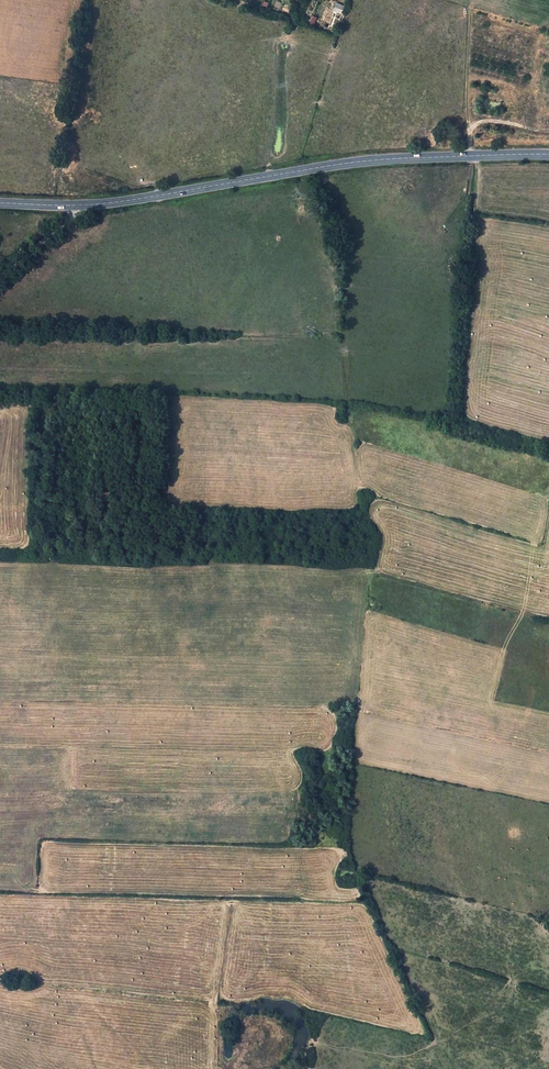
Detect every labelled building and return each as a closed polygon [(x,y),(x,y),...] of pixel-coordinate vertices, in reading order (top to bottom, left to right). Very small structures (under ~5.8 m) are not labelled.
[(341,14),(344,5),(335,2),(332,10),(341,14)]
